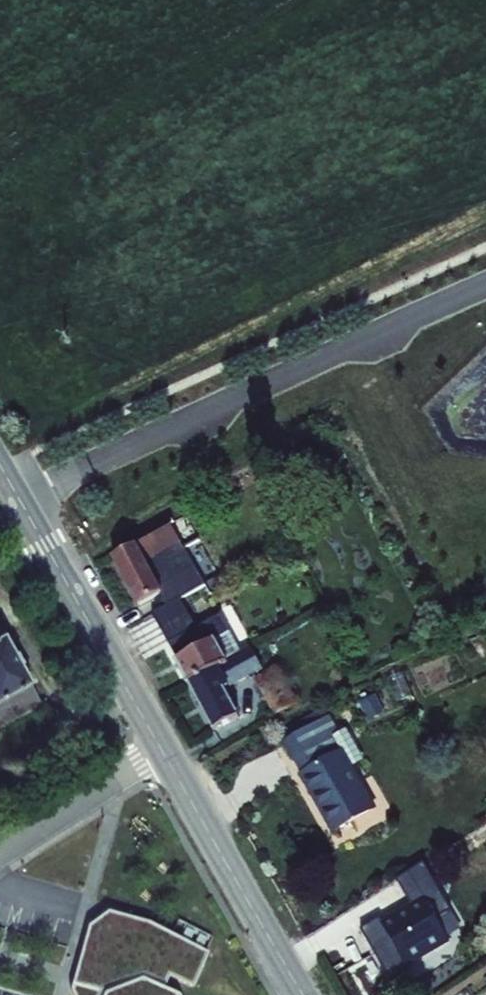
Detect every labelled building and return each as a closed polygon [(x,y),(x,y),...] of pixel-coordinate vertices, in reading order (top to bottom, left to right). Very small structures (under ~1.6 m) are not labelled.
[(135,579),(138,577),(135,571),(172,552),(158,525),(176,516),(167,499),(88,539),(114,589),(135,579)] [(138,577),(135,579),(142,591),(158,582),(181,569),(172,552),(135,571),(138,577)] [(183,698),(240,666),(200,596),(173,610),(158,582),(142,591),(130,597),(154,643),(152,644),(183,698)] [(0,625),(0,720),(7,733),(49,711),(0,625)] [(272,675),(261,654),(248,661),(260,682),(272,675)] [(247,662),(240,666),(183,698),(195,719),(208,742),(236,727),(225,703),(259,684),(247,662)] [(344,766),(327,734),(334,730),(325,713),(278,737),(325,829),(366,808),(344,766)] [(327,734),(344,766),(353,761),(336,729),(334,730),(327,734)] [(358,922),(390,974),(450,940),(448,936),(463,925),(423,856),(394,873),(406,895),(358,922)] [(127,926),(106,910),(86,923),(92,954),(80,983),(69,979),(68,983),(71,994),(172,994),(171,993),(156,985),(163,974),(186,986),(203,955),(200,952),(167,934),(145,921),(127,926)] [(175,920),(167,934),(200,952),(207,938),(175,920)]
